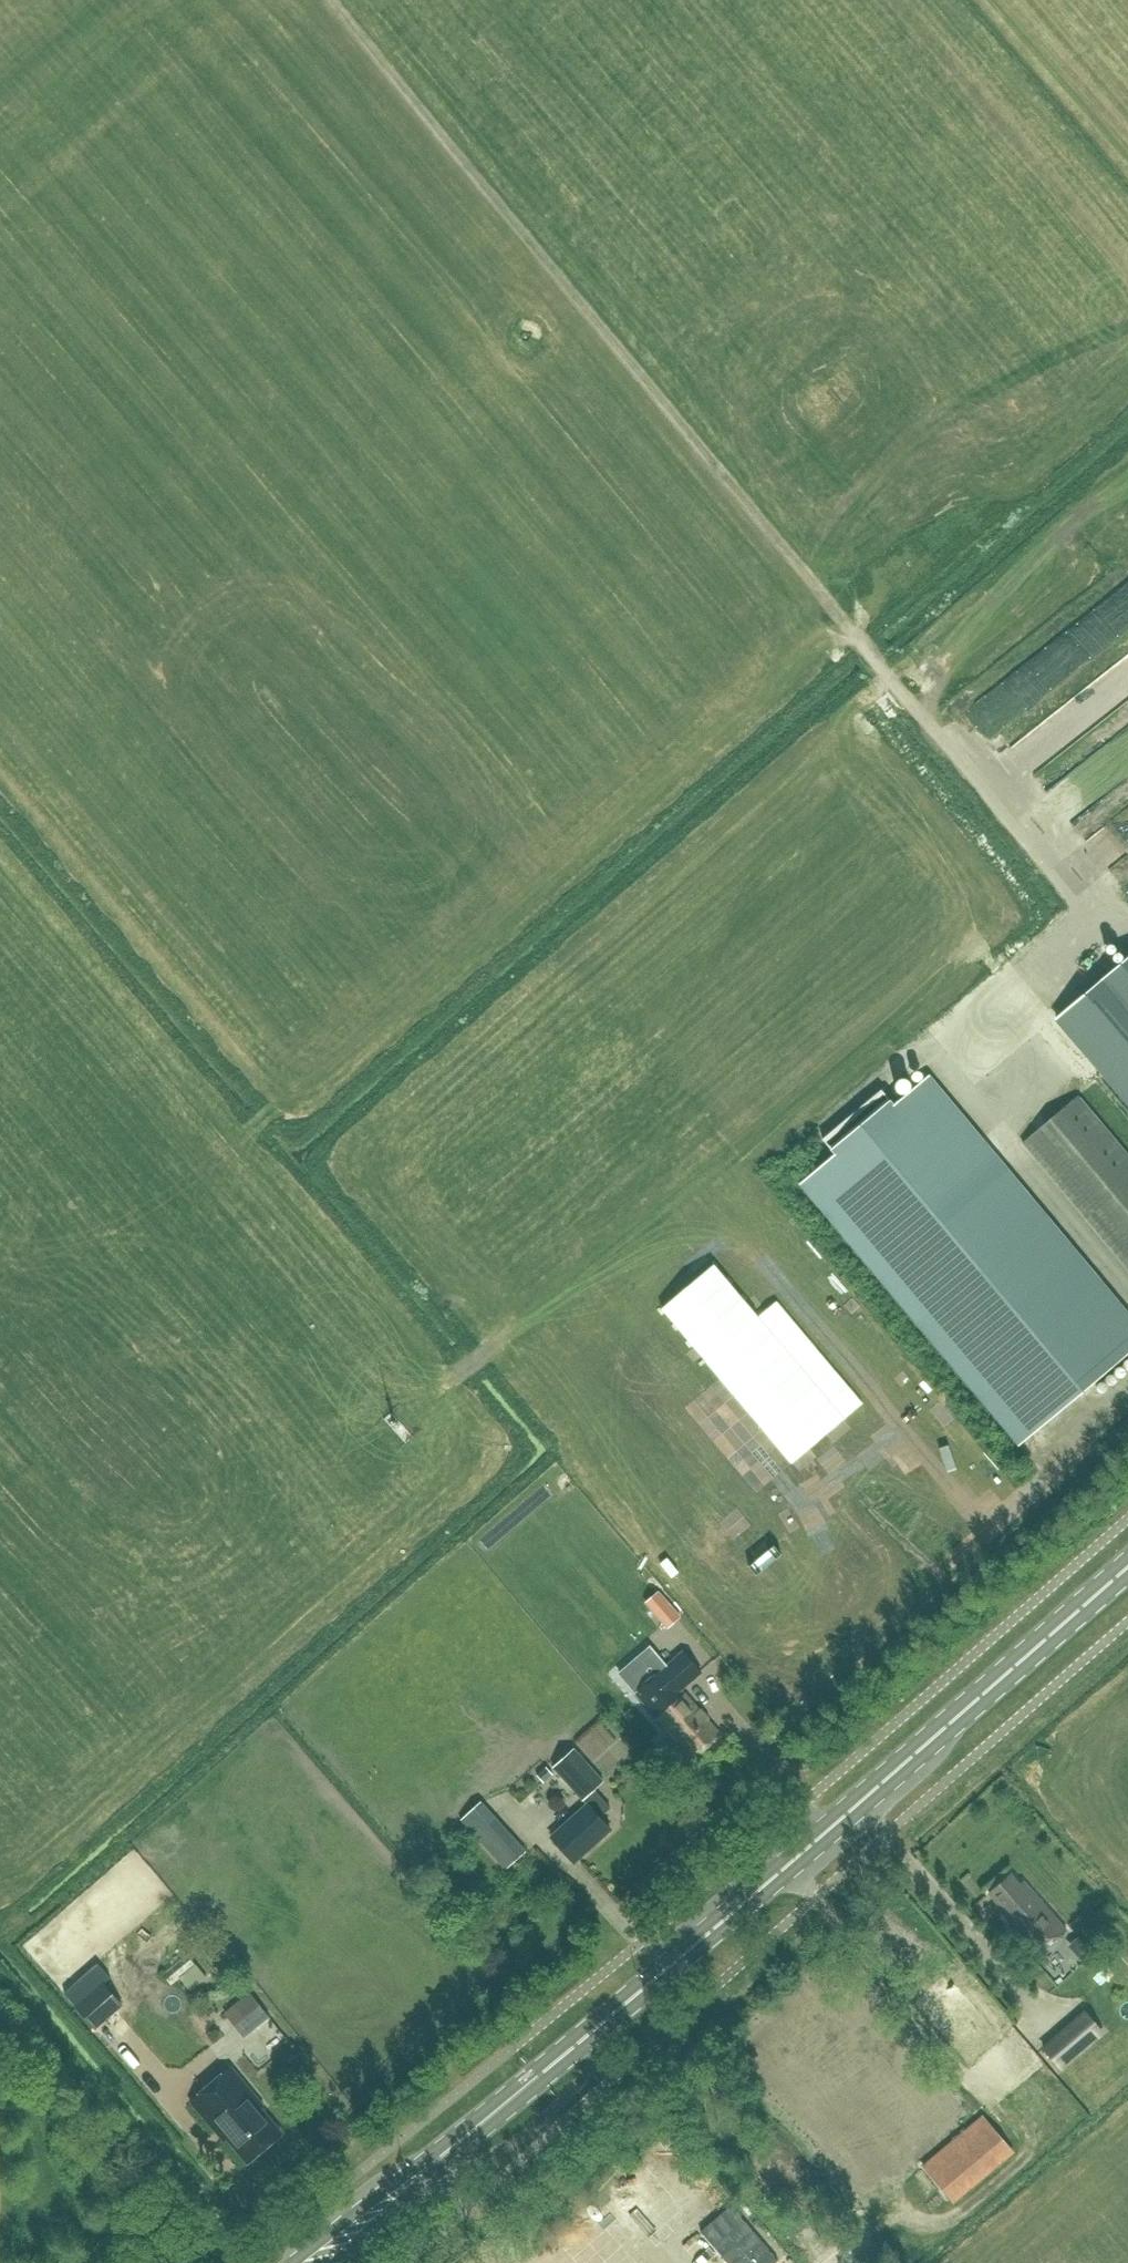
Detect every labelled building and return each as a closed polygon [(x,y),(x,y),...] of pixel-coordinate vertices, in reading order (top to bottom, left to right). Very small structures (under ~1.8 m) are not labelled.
[(1127,633),(1127,596),(1126,593),(1071,627),(1089,656),(1127,633)] [(896,1084),(908,1077),(900,1065),(888,1072),(896,1084)] [(1127,1352),(1127,1317),(929,1079),(930,1078),(929,1077),(893,1106),(881,1091),(822,1140),(835,1155),(800,1185),(801,1186),(802,1185),(1017,1443),(1017,1444),(1018,1445),(1127,1352)] [(1076,1097),(1021,1143),(1127,1271),(1127,1159),(1076,1097)] [(659,1593),(647,1603),(669,1627),(680,1617),(659,1593)] [(652,1676),(680,1653),(670,1641),(642,1663),(652,1676)] [(687,1655),(654,1686),(671,1705),(704,1674),(687,1655)] [(694,1755),(718,1734),(683,1695),(657,1718),(680,1744),(682,1742),(694,1755)] [(573,1862),(610,1829),(600,1817),(610,1808),(594,1790),(603,1782),(574,1749),(553,1767),(587,1805),(551,1837),(573,1862)] [(511,1876),(534,1858),(504,1822),(482,1840),(511,1876)] [(1037,1960),(1066,1935),(1023,1886),(1020,1889),(1011,1879),(989,1899),(1004,1916),(1002,1918),(1014,1932),(1013,1933),(1037,1960)] [(189,1978),(199,1991),(209,1982),(199,1970),(189,1978)] [(75,2007),(95,2030),(123,2005),(103,1983),(75,2007)] [(991,2030),(953,1985),(923,2010),(962,2055),(991,2030)] [(249,1993),(234,2005),(254,2030),(269,2018),(249,1993)] [(1067,2028),(1044,2048),(1059,2066),(1083,2046),(1101,2030),(1085,2012),(1067,2028)] [(1014,2052),(1022,2061),(1040,2047),(1033,2037),(1014,2052)] [(247,2162),(281,2134),(260,2110),(264,2106),(230,2066),(191,2100),(219,2133),(221,2131),(247,2162)] [(926,2172),(956,2208),(1015,2159),(984,2123),(926,2172)] [(777,2261),(730,2206),(700,2232),(727,2262),(775,2262),(777,2261)]
